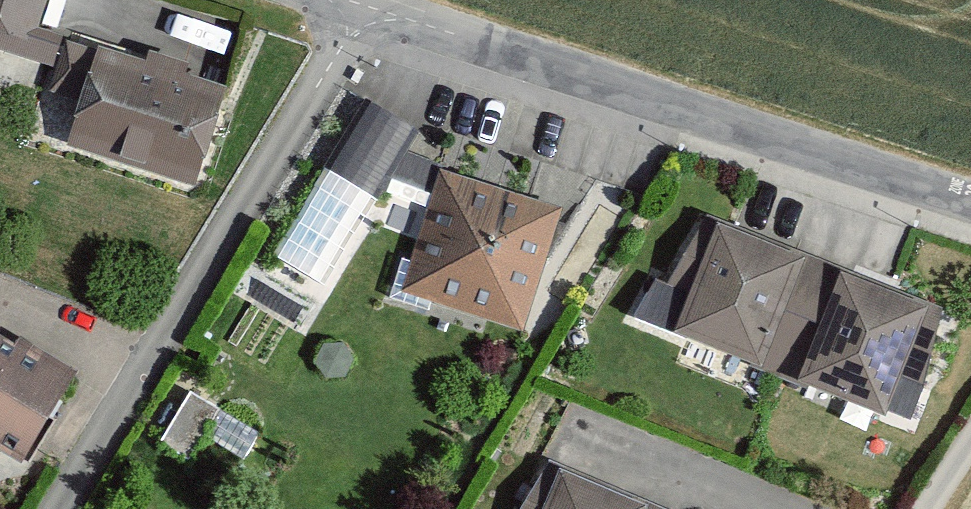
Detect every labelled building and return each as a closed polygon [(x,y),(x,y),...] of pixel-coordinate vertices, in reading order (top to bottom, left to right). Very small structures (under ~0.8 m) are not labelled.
[(54,64),(61,44),(34,35),(45,0),(0,0),(0,46),(54,64)] [(67,143),(192,186),(226,85),(98,42),(96,49),(66,39),(61,44),(54,64),(45,90),(81,102),(67,143)] [(419,131),(364,99),(324,167),(378,199),(419,131)] [(555,210),(437,172),(400,288),(518,326),(531,285),(555,210)] [(732,226),(709,217),(667,293),(686,301),(672,333),(757,370),(763,358),(783,367),(826,264),(732,226)] [(842,271),(826,264),(783,367),(800,374),(797,382),(885,415),(900,377),(923,386),(942,312),(927,306),(842,271)] [(24,456),(73,374),(20,342),(16,349),(0,339),(0,442),(24,456)] [(550,464),(521,508),(658,508),(550,464)]
